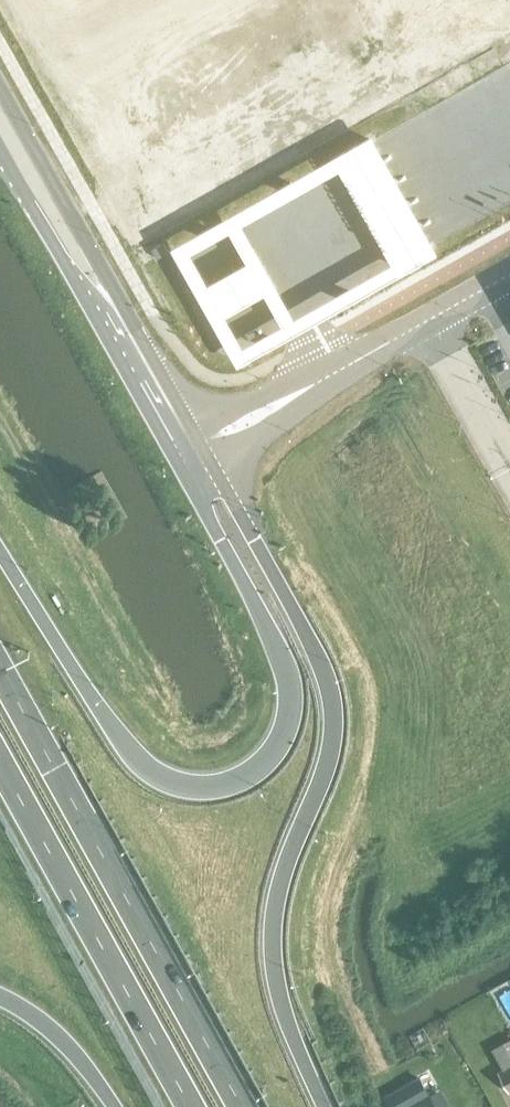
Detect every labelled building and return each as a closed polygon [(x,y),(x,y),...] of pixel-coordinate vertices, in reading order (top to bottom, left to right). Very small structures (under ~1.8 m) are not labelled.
[(171,245),(237,363),(437,251),(371,133),(171,245)] [(509,1090),(509,1037),(492,1047),(503,1068),(498,1071),(509,1091),(509,1090)] [(385,1096),(391,1106),(404,1106),(429,1093),(419,1076),(385,1096)] [(404,1106),(436,1106),(428,1093),(404,1106)]
